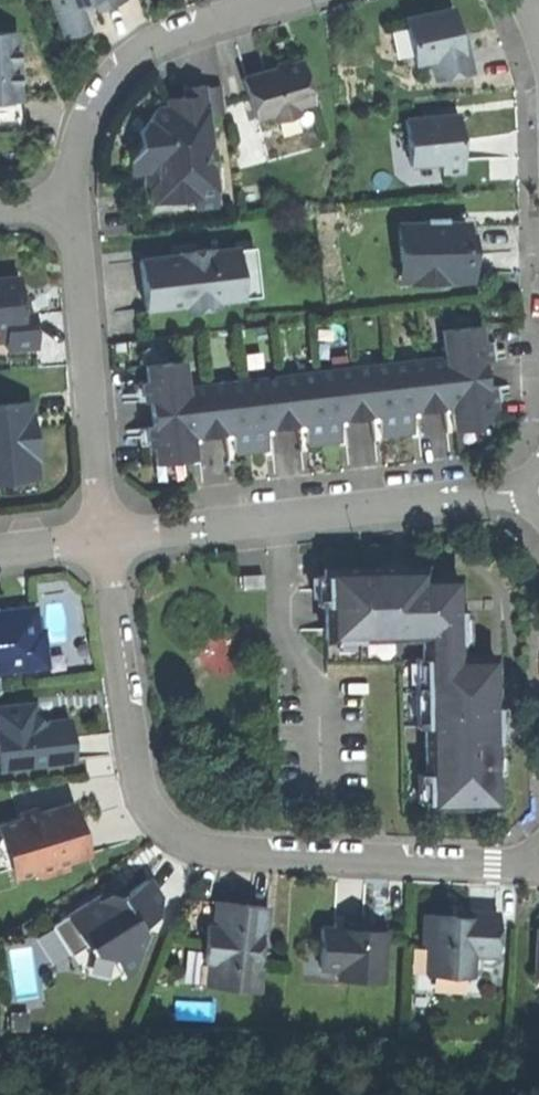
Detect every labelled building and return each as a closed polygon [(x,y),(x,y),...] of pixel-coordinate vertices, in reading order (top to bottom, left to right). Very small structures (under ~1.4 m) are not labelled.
[(65,37),(87,29),(79,6),(81,2),(85,1),(88,0),(52,0),(65,37)] [(96,10),(124,0),(92,0),(96,10)] [(437,82),(471,74),(465,44),(461,45),(458,32),(453,9),(405,19),(415,63),(432,59),(437,82)] [(0,33),(0,102),(20,101),(17,32),(0,33)] [(271,71),(244,79),(256,119),(273,113),(276,122),(297,115),(295,107),(309,102),(313,101),(301,62),(271,71)] [(197,208),(218,206),(213,165),(202,156),(211,145),(207,113),(225,111),(222,85),(183,87),(184,96),(166,99),(167,106),(157,108),(138,130),(139,139),(140,146),(129,159),(130,173),(143,172),(148,171),(150,168),(157,172),(158,180),(150,188),(152,203),(167,201),(175,191),(186,199),(196,198),(197,208)] [(20,101),(0,102),(0,131),(21,130),(20,101)] [(316,125),(309,102),(295,107),(297,115),(276,122),(280,136),(316,125)] [(458,115),(406,121),(411,166),(442,162),(443,175),(465,172),(461,140),(458,115)] [(148,171),(150,188),(158,180),(157,172),(150,168),(148,171)] [(427,219),(427,227),(430,227),(433,231),(443,230),(447,226),(449,226),(448,218),(427,219)] [(427,227),(400,227),(401,262),(411,261),(414,264),(414,276),(443,275),(444,278),(445,278),(472,278),(471,254),(468,251),(467,243),(467,226),(449,226),(447,226),(443,230),(433,231),(430,227),(427,227)] [(254,247),(238,249),(244,298),(260,296),(254,247)] [(144,288),(147,310),(187,305),(187,311),(218,307),(217,302),(244,298),(238,249),(212,252),(211,248),(194,250),(195,258),(183,259),(182,255),(141,260),(144,288)] [(182,252),(182,255),(183,259),(195,258),(194,250),(182,252)] [(401,276),(414,276),(414,264),(411,261),(401,262),(401,276)] [(445,286),(445,278),(444,278),(443,275),(414,276),(401,276),(401,287),(445,286)] [(6,340),(7,349),(37,346),(33,313),(21,314),(16,314),(14,299),(19,295),(18,276),(0,278),(0,340),(6,340)] [(154,445),(156,462),(194,458),(191,436),(200,435),(220,432),(233,431),(235,452),(267,448),(264,427),(275,426),(291,424),(304,422),(307,443),(340,439),(337,419),(347,417),(365,415),(378,414),(381,435),(413,431),(410,410),(421,409),(437,407),(451,405),(454,429),(478,426),(495,407),(493,394),(492,387),(485,388),(482,361),(489,360),(488,353),(487,342),(481,343),(479,326),(442,330),(445,356),(186,388),(182,361),(145,365),(147,383),(142,383),(143,391),(144,401),(151,400),(155,427),(147,428),(148,435),(149,445),(154,445)] [(0,405),(0,473),(37,470),(33,430),(28,426),(27,417),(32,413),(31,402),(0,405)] [(426,806),(497,805),(496,771),(492,771),(491,736),(490,707),(495,707),(494,655),(459,656),(458,611),(458,601),(457,576),(424,577),(423,571),(394,572),(375,572),(375,568),(324,570),(325,640),(422,638),(426,806)] [(241,587),(262,586),(261,575),(241,576),(241,587)] [(493,600),(458,601),(458,611),(493,610),(493,600)] [(43,666),(39,635),(34,636),(31,608),(10,610),(0,612),(0,671),(43,666)] [(405,807),(426,806),(422,638),(325,640),(326,661),(401,659),(405,807)] [(73,760),(71,741),(68,720),(43,723),(34,715),(33,704),(5,707),(7,723),(0,724),(0,769),(73,760)] [(0,825),(0,838),(11,851),(10,868),(13,879),(37,872),(39,877),(68,869),(66,863),(89,856),(81,828),(74,803),(37,813),(36,809),(18,814),(20,819),(0,825)] [(10,868),(11,851),(0,838),(0,871),(10,868)] [(52,924),(70,955),(88,944),(93,953),(114,958),(124,975),(136,968),(143,932),(139,926),(158,914),(160,901),(154,890),(147,880),(120,896),(109,894),(107,891),(52,924)] [(242,904),(216,902),(213,927),(207,926),(203,961),(209,961),(207,986),(259,991),(261,966),(258,966),(259,956),(266,951),(260,944),(261,933),(266,934),(268,907),(242,904)] [(453,917),(423,915),(422,945),(429,945),(428,975),(472,977),(473,955),(479,955),(480,948),(496,948),(498,914),(466,912),(466,917),(453,917)] [(320,952),(320,969),(338,970),(338,981),(382,983),(384,932),(364,931),(364,921),(350,921),(334,920),(334,929),(321,929),(320,952)] [(112,983),(124,975),(114,958),(93,953),(88,944),(70,955),(84,977),(112,983)] [(496,956),(496,948),(480,948),(479,955),(496,956)] [(337,987),(338,981),(338,970),(320,969),(320,952),(303,952),(302,985),(337,987)] [(10,1013),(10,1030),(27,1030),(27,1013),(10,1013)]
